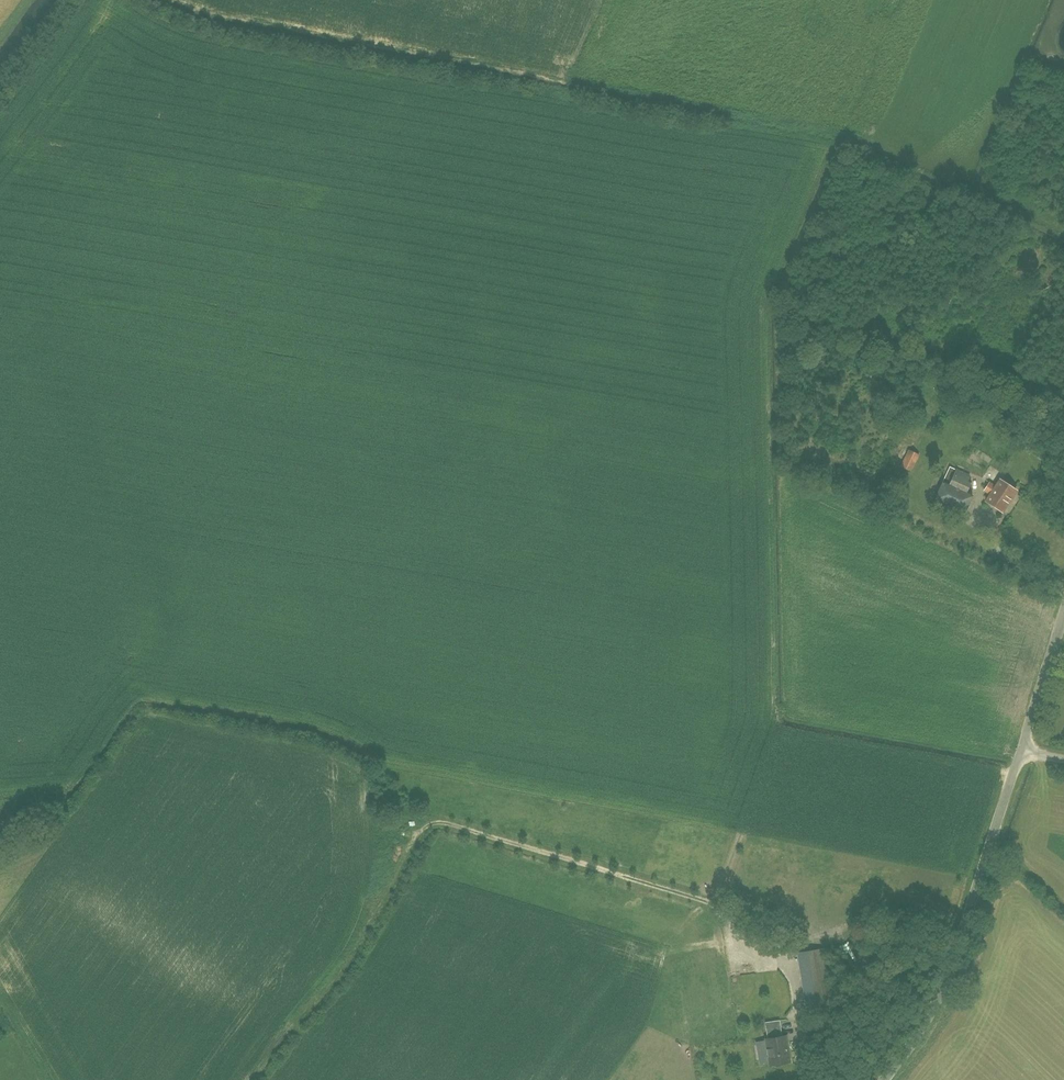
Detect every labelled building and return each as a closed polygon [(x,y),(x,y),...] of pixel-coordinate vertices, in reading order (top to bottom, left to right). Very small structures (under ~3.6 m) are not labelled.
[(896,464),(900,466),(911,473),(920,455),(908,449),(904,447),(896,464)] [(970,477),(955,471),(956,470),(949,467),(942,483),(935,499),(965,512),(973,497),(966,493),(971,483),(967,481),(970,477)] [(1016,491),(1000,480),(995,487),(990,483),(984,491),(990,495),(986,501),(1003,512),(1016,491)] [(797,953),(807,1009),(833,1005),(823,948),(797,953)] [(780,1021),(765,1023),(767,1039),(766,1039),(770,1065),(790,1062),(785,1036),(782,1037),(780,1021)]
